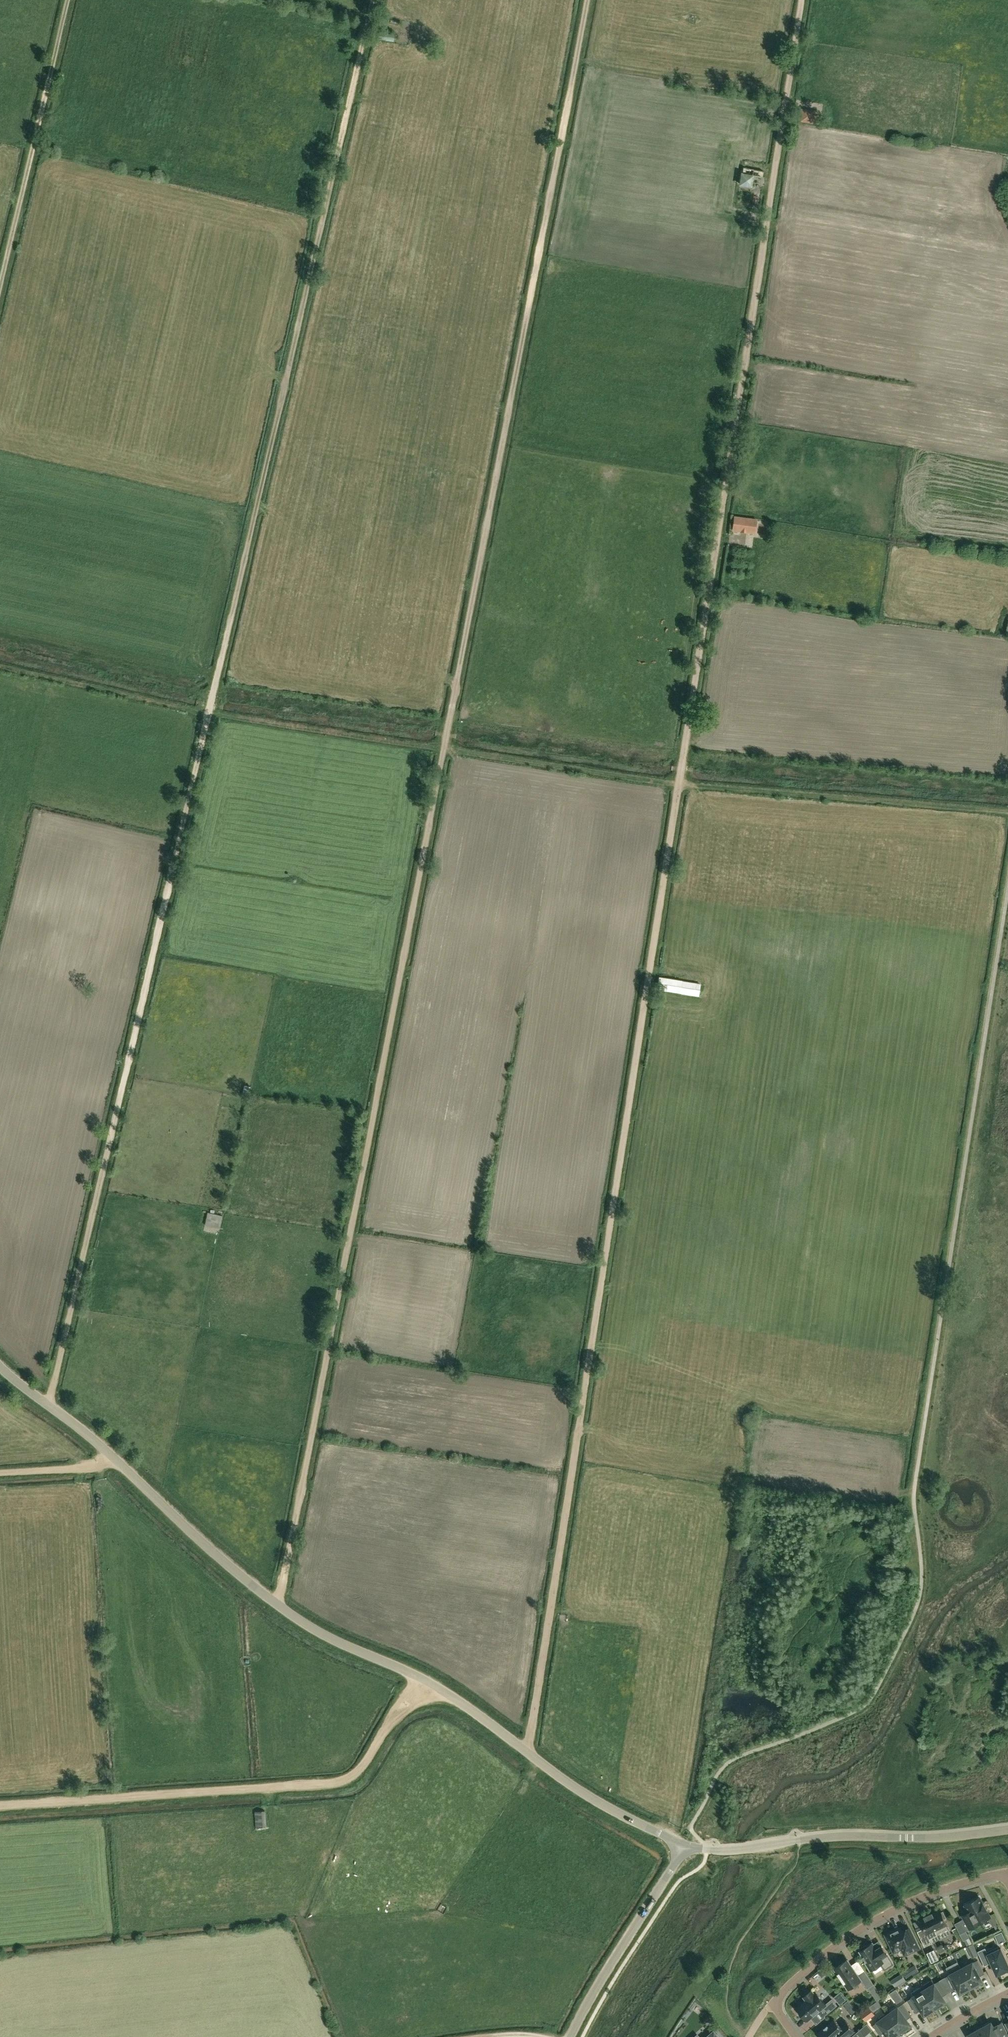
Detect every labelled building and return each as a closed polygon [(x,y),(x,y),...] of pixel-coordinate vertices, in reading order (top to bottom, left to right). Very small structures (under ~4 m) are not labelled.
[(803,111),(802,120),(817,122),(818,113),(803,111)] [(754,168),(754,176),(762,176),(762,168),(754,168)] [(756,520),(735,517),(733,530),(755,533),(756,520)] [(207,1214),(207,1225),(222,1225),(222,1214),(207,1214)] [(965,1905),(969,1912),(963,1915),(970,1929),(982,1922),(990,1917),(986,1910),(987,1910),(983,1903),(979,1897),(965,1905)] [(923,1928),(917,1931),(924,1946),(932,1942),(930,1938),(937,1934),(935,1930),(947,1924),(944,1918),(945,1917),(943,1911),(941,1912),(940,1910),(932,1914),(932,1912),(924,1916),(925,1917),(920,1920),(923,1928)] [(901,1926),(885,1934),(889,1944),(890,1943),(894,1952),(901,1948),(904,1955),(919,1948),(910,1929),(903,1932),(901,1926)] [(881,1945),(875,1949),(873,1945),(869,1948),(868,1946),(866,1947),(865,1945),(860,1948),(861,1950),(860,1951),(865,1960),(864,1961),(870,1971),(881,1964),(884,1969),(893,1964),(881,1945)] [(1002,1949),(1001,1948),(1000,1948),(1000,1949),(992,1952),(990,1948),(981,1952),(985,1961),(990,1959),(997,1973),(997,1974),(998,1974),(1007,1969),(1007,1964),(1001,1949),(1002,1949)] [(927,1952),(931,1962),(939,1958),(934,1949),(927,1952)] [(857,1955),(852,1960),(859,1969),(864,1965),(857,1955)] [(858,1975),(847,1959),(834,1968),(848,1989),(861,1980),(867,1988),(874,1984),(865,1971),(858,1975)] [(961,1968),(971,1987),(975,1985),(982,1981),(979,1976),(985,1973),(978,1960),(961,1968)] [(967,1989),(971,1987),(961,1968),(945,1977),(952,1990),(957,1987),(960,1993),(967,1989)] [(901,1974),(897,1976),(901,1983),(906,1981),(901,1974)] [(924,1990),(935,2008),(939,2006),(945,2001),(942,1996),(947,1993),(939,1980),(934,1984),(932,1979),(921,1986),(923,1990),(924,1990)] [(805,2017),(807,2020),(819,2010),(824,2016),(837,2005),(832,1999),(826,2004),(816,1992),(815,1993),(814,1993),(812,1990),(804,1997),(807,2000),(806,2000),(807,2000),(797,2008),(800,2011),(798,2012),(803,2018),(805,2017)] [(931,2010),(935,2008),(924,1990),(923,1990),(908,2000),(916,2013),(921,2010),(924,2014),(931,2010)] [(903,2003),(888,2014),(900,2031),(904,2029),(910,2024),(907,2019),(911,2016),(903,2003)] [(900,2031),(888,2014),(887,2012),(876,2020),(878,2022),(873,2025),(881,2036),(882,2036),(887,2034),(889,2036),(892,2036),(896,2034),(897,2034),(900,2031)] [(855,2030),(846,2021),(840,2026),(835,2019),(818,2034),(819,2035),(819,2036),(847,2036),(855,2030)] [(980,2028),(985,2036),(1007,2036),(1007,2035),(1001,2023),(994,2027),(991,2022),(990,2023),(989,2022),(984,2024),(985,2026),(984,2026),(980,2028)] [(980,2028),(976,2030),(976,2031),(969,2034),(971,2036),(985,2036),(980,2028)]
